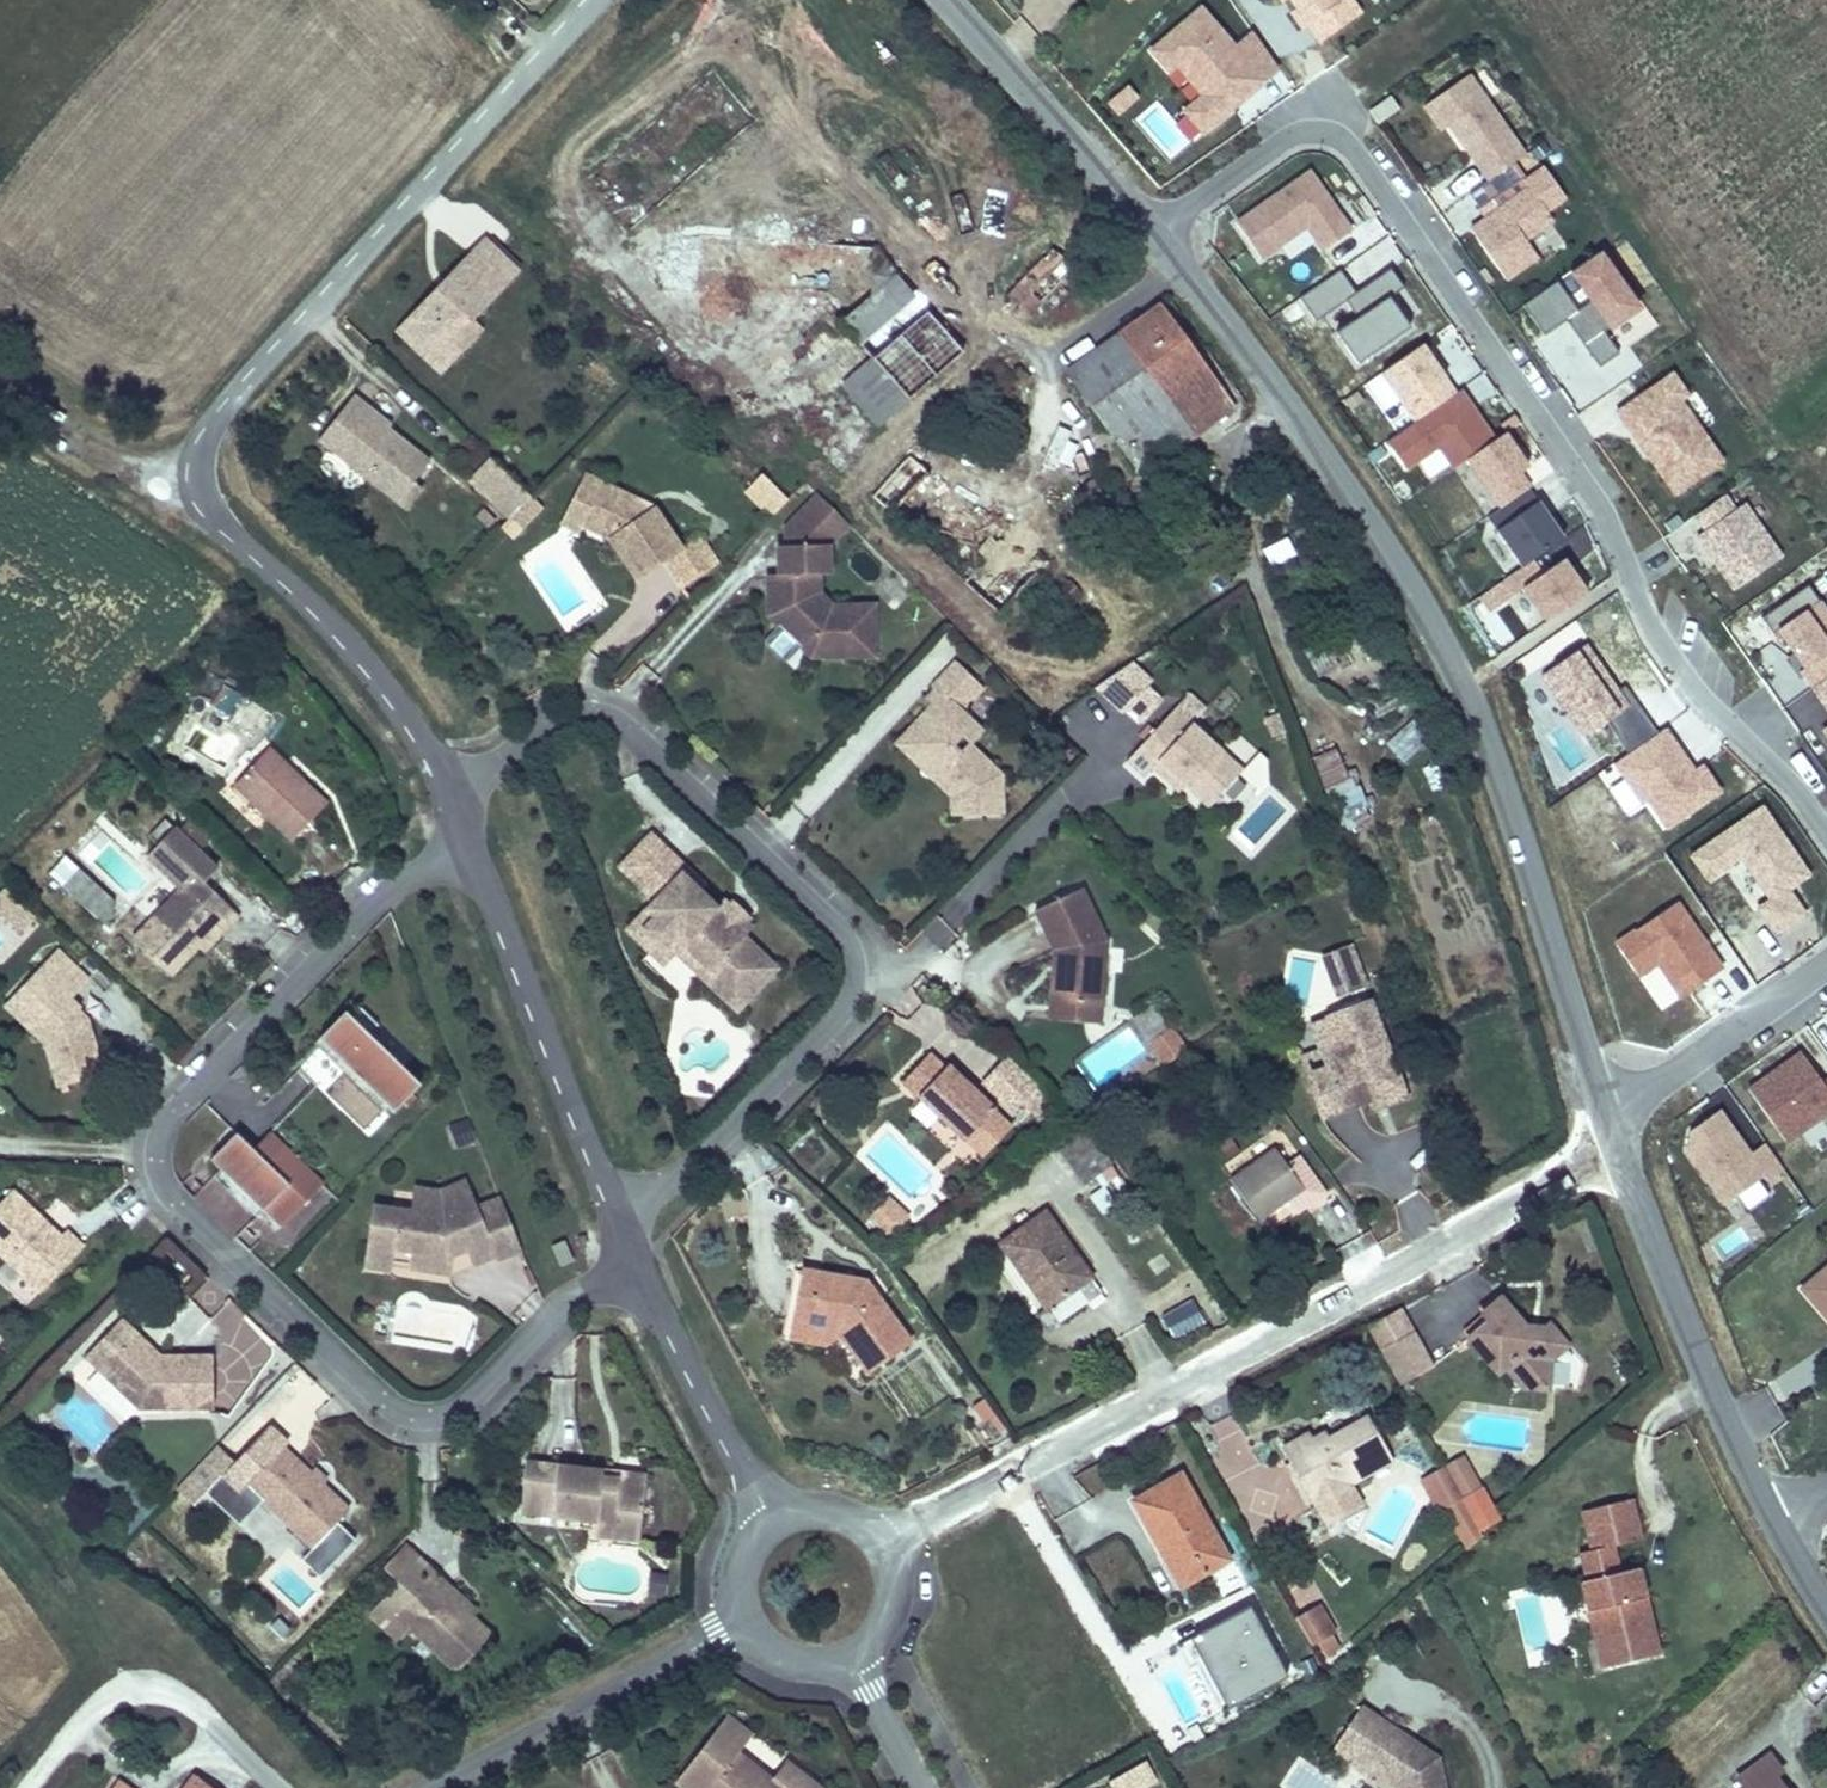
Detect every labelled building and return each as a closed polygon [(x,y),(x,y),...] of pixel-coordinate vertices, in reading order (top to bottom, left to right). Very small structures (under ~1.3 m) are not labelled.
[(1248,28),(1235,40),(1199,0),(1145,49),(1190,98),(1177,110),(1201,136),(1281,64),(1248,28)] [(1355,15),(1344,0),(1281,0),(1312,44),(1355,15)] [(1478,182),(1524,152),(1469,68),(1423,98),(1478,182)] [(1147,130),(1171,153),(1187,136),(1155,105),(1149,111),(1120,83),(1102,102),(1139,138),(1147,130)] [(1375,120),(1398,108),(1391,94),(1368,106),(1375,120)] [(1444,205),(1480,179),(1468,162),(1432,188),(1444,205)] [(1311,165),(1229,218),(1258,263),(1283,247),(1286,252),(1311,237),(1320,251),(1353,230),(1311,165)] [(1463,221),(1505,280),(1539,257),(1523,233),(1569,202),(1544,165),(1463,221)] [(663,228),(659,287),(825,297),(826,270),(859,272),(861,240),(663,228)] [(436,280),(396,323),(429,354),(450,331),(447,328),(465,309),(481,292),(484,295),(515,262),(482,231),(443,273),(447,276),(439,283),(436,280)] [(1602,329),(1640,303),(1601,245),(1559,273),(1561,276),(1520,304),(1559,361),(1584,344),(1596,362),(1615,349),(1602,329)] [(1047,301),(1071,274),(1048,256),(1012,300),(1042,326),(1056,309),(1047,301)] [(791,339),(870,429),(963,349),(883,258),(791,339)] [(1642,304),(1614,326),(1628,345),(1657,323),(1642,304)] [(439,363),(478,321),(465,309),(447,328),(450,331),(429,354),(439,363)] [(1174,325),(1163,309),(1146,322),(1158,337),(1174,325)] [(1158,337),(1146,322),(1119,340),(1186,434),(1190,442),(1234,407),(1202,364),(1174,325),(1158,337)] [(1165,450),(1186,434),(1119,340),(1065,379),(1155,504),(1187,481),(1165,450)] [(1596,395),(1640,367),(1627,347),(1583,375),(1596,395)] [(1669,370),(1612,406),(1668,495),(1725,460),(1669,370)] [(357,401),(362,393),(350,384),(316,430),(396,492),(410,470),(423,450),(383,421),(357,401)] [(389,414),(362,393),(357,401),(383,421),(389,414)] [(527,485),(488,449),(473,468),(511,504),(517,497),(527,485)] [(1009,609),(1038,575),(910,461),(875,499),(1005,614),(1009,609)] [(584,506),(578,518),(604,531),(636,574),(679,543),(651,500),(639,507),(625,486),(582,464),(567,496),(584,506)] [(410,470),(396,492),(405,498),(419,477),(410,470)] [(843,515),(801,473),(783,490),(783,537),(778,537),(778,565),(765,564),(764,578),(785,579),(786,598),(769,615),(810,650),(873,650),(874,598),(844,597),(843,604),(815,583),(815,569),(827,567),(826,538),(843,515)] [(783,490),(767,474),(750,490),(771,507),(783,490)] [(541,497),(527,485),(517,497),(529,509),(541,497)] [(1732,590),(1781,553),(1730,485),(1664,535),(1698,580),(1715,567),(1732,590)] [(575,524),(578,518),(584,506),(567,496),(557,516),(575,524)] [(517,497),(511,504),(506,509),(519,520),(529,509),(517,497)] [(690,592),(719,560),(700,533),(667,557),(690,592)] [(1261,546),(1268,564),(1293,554),(1286,536),(1261,546)] [(1533,558),(1508,573),(1539,622),(1588,591),(1564,555),(1541,570),(1533,558)] [(785,579),(764,578),(764,611),(769,615),(786,598),(785,579)] [(1762,614),(1826,712),(1826,608),(1810,583),(1762,614)] [(1600,730),(1616,755),(1649,734),(1586,639),(1534,673),(1580,743),(1600,730)] [(1094,691),(1136,729),(1167,694),(1125,656),(1094,691)] [(940,713),(931,705),(917,722),(933,741),(915,760),(950,792),(952,815),(1002,812),(1001,768),(973,741),(962,750),(952,738),(973,717),(963,709),(984,688),(957,657),(932,682),(936,687),(951,701),(940,713)] [(238,709),(251,688),(236,678),(223,698),(238,709)] [(925,699),(931,705),(940,713),(951,701),(936,687),(925,699)] [(1213,801),(1247,765),(1176,702),(1130,755),(1146,770),(1154,763),(1177,785),(1183,776),(1213,801)] [(1404,763),(1430,733),(1409,715),(1383,746),(1404,763)] [(984,730),(973,717),(952,738),(962,750),(973,741),(984,730)] [(933,741),(917,722),(898,742),(915,760),(933,741)] [(1674,724),(1615,758),(1657,831),(1717,797),(1674,724)] [(1334,733),(1307,743),(1337,820),(1364,810),(1334,733)] [(295,836),(331,795),(272,740),(235,782),(295,836)] [(1764,802),(1686,850),(1707,884),(1729,870),(1771,938),(1808,915),(1790,886),(1809,874),(1764,802)] [(171,969),(198,942),(235,904),(209,877),(222,866),(179,824),(151,853),(184,884),(133,935),(171,969)] [(754,921),(748,915),(732,900),(727,894),(720,901),(685,867),(690,863),(655,828),(624,861),(659,894),(631,922),(654,947),(673,927),(713,963),(708,967),(744,1000),(782,961),(767,950),(763,953),(757,948),(761,943),(746,929),(754,921)] [(116,894),(82,861),(65,878),(99,912),(116,894)] [(1060,996),(1099,998),(1105,938),(1080,883),(1037,904),(1051,943),(1062,944),(1060,996)] [(732,900),(748,915),(753,909),(738,895),(732,900)] [(1635,978),(1658,966),(1675,997),(1722,971),(1681,898),(1612,936),(1635,978)] [(235,904),(198,942),(204,948),(242,911),(235,904)] [(738,1006),(744,1000),(708,967),(713,963),(673,927),(654,947),(666,959),(676,948),(738,1006)] [(1334,996),(1367,984),(1351,941),(1318,953),(1334,996)] [(1097,1015),(1099,998),(1060,996),(1062,944),(1051,943),(1047,1010),(1097,1015)] [(54,1031),(47,1040),(62,1081),(105,1069),(87,1007),(74,995),(93,975),(60,945),(41,965),(52,978),(27,1004),(54,1031)] [(662,963),(674,987),(690,978),(678,955),(662,963)] [(7,1001),(47,1040),(54,1031),(27,1004),(52,978),(41,965),(7,1001)] [(1333,1115),(1384,1096),(1414,1086),(1387,1001),(1343,1013),(1358,1059),(1318,1073),(1333,1115)] [(355,1011),(348,1007),(322,1033),(327,1039),(305,1065),(324,1083),(349,1057),(400,1106),(423,1078),(375,1034),(386,1021),(364,1002),(355,1011)] [(1313,1056),(1318,1073),(1358,1059),(1343,1013),(1325,1020),(1335,1049),(1313,1056)] [(1815,1021),(1826,1039),(1826,1013),(1815,1021)] [(1155,1049),(1170,1068),(1190,1053),(1175,1035),(1155,1049)] [(1826,1116),(1826,1074),(1821,1078),(1799,1047),(1745,1085),(1788,1144),(1826,1116)] [(977,1151),(1010,1120),(968,1073),(963,1078),(944,1064),(920,1092),(977,1151)] [(1414,1086),(1384,1096),(1388,1107),(1417,1098),(1414,1086)] [(1733,1196),(1742,1210),(1768,1193),(1760,1182),(1782,1168),(1763,1139),(1748,1149),(1721,1107),(1675,1136),(1720,1205),(1733,1196)] [(470,1119),(447,1124),(452,1145),(475,1140),(470,1119)] [(1025,1136),(1010,1120),(977,1151),(994,1169),(1025,1136)] [(215,1158),(269,1208),(270,1207),(288,1225),(329,1183),(276,1130),(259,1147),(242,1130),(215,1158)] [(1081,1191),(1118,1167),(1094,1131),(1056,1157),(1081,1191)] [(1304,1215),(1326,1199),(1303,1165),(1293,1173),(1278,1150),(1235,1180),(1263,1220),(1293,1198),(1304,1215)] [(489,1216),(500,1247),(502,1252),(527,1243),(506,1189),(483,1199),(473,1172),(449,1180),(421,1176),(416,1199),(380,1193),(369,1255),(395,1259),(396,1254),(400,1239),(442,1245),(445,1230),(489,1216)] [(86,1240),(70,1225),(65,1232),(15,1182),(0,1197),(0,1243),(42,1285),(86,1240)] [(892,1216),(912,1235),(919,1228),(899,1209),(892,1216)] [(1073,1283),(1092,1272),(1051,1213),(1008,1241),(1047,1300),(1059,1317),(1085,1300),(1073,1283)] [(478,1255),(500,1247),(489,1216),(445,1230),(442,1245),(400,1239),(396,1254),(454,1265),(457,1246),(472,1241),(478,1255)] [(903,1245),(912,1235),(892,1216),(884,1225),(903,1245)] [(580,1248),(570,1224),(556,1233),(567,1254),(580,1248)] [(178,1299),(204,1276),(170,1238),(144,1261),(178,1299)] [(1796,1291),(1826,1329),(1826,1328),(1826,1267),(1796,1291)] [(905,1342),(878,1301),(870,1308),(853,1289),(862,1280),(798,1270),(791,1319),(830,1330),(863,1375),(905,1342)] [(1103,1289),(1092,1272),(1073,1283),(1085,1300),(1103,1289)] [(870,1308),(878,1301),(862,1280),(853,1289),(870,1308)] [(1163,1329),(1201,1319),(1194,1297),(1157,1308),(1163,1329)] [(1059,1317),(1047,1300),(1031,1311),(1043,1327),(1059,1317)] [(1546,1369),(1562,1352),(1541,1331),(1531,1343),(1493,1305),(1474,1320),(1480,1326),(1458,1345),(1492,1382),(1499,1374),(1517,1392),(1545,1393),(1546,1369)] [(825,1345),(830,1330),(791,1319),(787,1334),(825,1345)] [(219,1405),(219,1351),(164,1348),(139,1322),(102,1362),(142,1403),(219,1405)] [(1393,1340),(1374,1350),(1394,1385),(1426,1367),(1407,1332),(1393,1340)] [(987,1398),(971,1404),(985,1438),(1001,1432),(987,1398)] [(344,1514),(354,1503),(288,1437),(292,1432),(275,1416),(241,1452),(223,1435),(182,1478),(199,1496),(212,1484),(245,1515),(267,1493),(318,1542),(314,1546),(332,1563),(362,1531),(344,1514)] [(1308,1452),(1304,1446),(1301,1441),(1275,1456),(1319,1531),(1356,1508),(1347,1493),(1387,1467),(1360,1423),(1321,1446),(1308,1452)] [(1317,1439),(1304,1446),(1308,1452),(1321,1446),(1317,1439)] [(600,1512),(646,1518),(652,1465),(531,1449),(524,1502),(600,1512)] [(1448,1460),(1437,1466),(1446,1482),(1457,1476),(1448,1460)] [(1439,1506),(1455,1497),(1446,1482),(1437,1466),(1421,1474),(1439,1506)] [(1167,1588),(1220,1562),(1174,1476),(1121,1499),(1167,1588)] [(1446,1482),(1455,1497),(1466,1492),(1457,1476),(1446,1482)] [(1581,1512),(1590,1552),(1616,1546),(1644,1539),(1635,1499),(1581,1512)] [(644,1532),(646,1518),(600,1512),(599,1526),(644,1532)] [(1585,1586),(1623,1577),(1616,1546),(1590,1552),(1578,1554),(1585,1586)] [(498,1627),(477,1606),(452,1583),(458,1576),(446,1563),(404,1604),(463,1663),(498,1627)] [(1665,1658),(1645,1572),(1623,1577),(1585,1586),(1581,1586),(1601,1672),(1665,1658)] [(452,1583),(477,1606),(483,1599),(458,1576),(452,1583)] [(1298,1612),(1318,1656),(1341,1646),(1322,1602),(1298,1612)] [(1247,1603),(1184,1637),(1222,1707),(1286,1673),(1247,1603)] [(274,1680),(293,1661),(288,1656),(270,1676),(274,1680)] [(1413,1742),(1410,1747),(1399,1739),(1402,1734),(1363,1709),(1334,1751),(1353,1764),(1364,1747),(1381,1759),(1371,1774),(1391,1787),(1447,1787),(1440,1760),(1413,1742)] [(781,1764),(768,1782),(734,1756),(748,1737),(722,1717),(669,1785),(673,1787),(814,1787),(781,1764)] [(1410,1747),(1413,1742),(1402,1734),(1399,1739),(1410,1747)] [(1368,1778),(1371,1774),(1381,1759),(1364,1747),(1353,1764),(1351,1767),(1368,1778)] [(1777,1769),(1781,1766),(1770,1754),(1738,1777),(1746,1787),(1790,1787),(1777,1769)] [(1156,1779),(1143,1756),(1108,1776),(1116,1787),(1141,1787),(1156,1779)] [(195,1779),(189,1787),(209,1787),(195,1779)]
